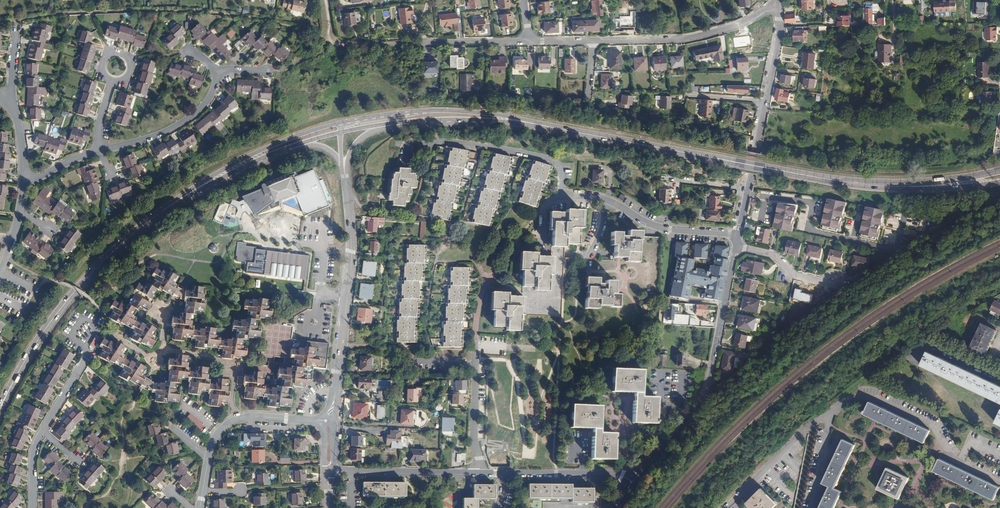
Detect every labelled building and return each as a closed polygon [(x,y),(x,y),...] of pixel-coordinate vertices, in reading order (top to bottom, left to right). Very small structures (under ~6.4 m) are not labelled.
[(287,9),(290,9),(291,10),(303,13),(305,3),(297,1),(293,0),(292,1),(290,0),(288,0),(287,9)] [(498,8),(508,7),(508,0),(497,0),(498,8)] [(804,10),(814,9),(814,0),(803,0),(804,10)] [(985,14),(986,2),(977,1),(977,13),(985,14)] [(548,2),(537,3),(537,9),(536,9),(537,15),(548,14),(548,2)] [(934,12),(950,12),(950,3),(950,2),(934,3),(934,12)] [(413,8),(400,10),(403,25),(412,24),(411,14),(414,14),(413,8)] [(354,12),(345,13),(346,21),(345,21),(345,26),(355,25),(354,12)] [(455,13),(437,15),(438,25),(453,23),(454,31),(457,31),(455,13)] [(510,13),(500,15),(501,26),(510,25),(510,13)] [(785,14),(786,22),(796,22),(796,14),(785,14)] [(839,26),(849,26),(848,17),(837,17),(837,21),(839,21),(839,26)] [(878,26),(886,25),(886,17),(878,17),(878,26)] [(483,19),(472,20),(473,31),(478,31),(478,29),(484,29),(483,19)] [(597,20),(572,21),(573,30),(598,29),(597,20)] [(561,22),(544,22),(545,32),(562,31),(561,22)] [(190,31),(196,37),(195,37),(197,40),(199,38),(206,32),(199,23),(190,31)] [(35,28),(31,40),(36,41),(44,43),(47,31),(50,32),(51,26),(41,24),(39,29),(35,28)] [(168,31),(170,34),(176,40),(182,34),(184,32),(177,24),(168,31)] [(108,25),(104,35),(107,36),(107,37),(115,40),(116,37),(119,29),(108,25)] [(119,29),(116,37),(124,40),(127,29),(120,27),(119,29)] [(804,27),(794,27),(794,41),(804,41),(804,27)] [(996,32),(998,32),(998,27),(986,27),(986,40),(997,40),(996,34),(996,32)] [(127,29),(124,40),(132,43),(134,34),(135,32),(127,29)] [(231,29),(225,34),(230,38),(235,33),(231,29)] [(81,30),(78,41),(85,43),(89,44),(91,36),(90,36),(91,33),(81,30)] [(206,32),(199,38),(202,41),(203,41),(208,47),(209,46),(216,39),(209,30),(206,32)] [(243,37),(245,40),(244,41),(249,47),(252,44),(258,40),(250,30),(243,37)] [(132,43),(131,45),(139,47),(142,48),(145,38),(134,34),(132,43)] [(162,42),(169,50),(178,42),(176,40),(170,34),(162,42)] [(209,46),(214,52),(213,52),(221,62),(231,54),(228,51),(227,52),(222,45),(227,40),(222,34),(216,39),(209,46)] [(252,44),(258,52),(262,48),(267,44),(261,37),(258,40),(252,44)] [(234,45),(239,51),(244,46),(239,40),(234,45)] [(44,43),(36,41),(35,47),(30,46),(27,58),(39,61),(42,49),(50,51),(51,45),(44,43)] [(262,48),(264,51),(263,52),(268,58),(273,54),(277,50),(270,41),(267,44),(262,48)] [(85,43),(82,51),(93,54),(95,46),(89,44),(85,43)] [(879,44),(879,62),(892,62),(892,44),(879,44)] [(277,50),(273,54),(278,61),(279,60),(281,62),(289,55),(282,46),(277,50)] [(694,53),(696,61),(713,58),(714,63),(723,61),(720,49),(707,52),(707,50),(694,53)] [(82,51),(79,59),(90,63),(93,54),(82,51)] [(610,60),(610,68),(619,68),(619,51),(609,51),(609,60),(610,60)] [(817,55),(806,53),(804,67),(815,69),(817,55)] [(538,56),(537,68),(549,68),(549,58),(545,58),(542,58),(542,56),(538,56)] [(681,56),(669,57),(670,67),(682,66),(681,56)] [(456,61),(454,61),(454,64),(456,64),(457,68),(462,67),(462,66),(464,66),(465,66),(466,66),(467,65),(468,64),(468,62),(468,61),(468,60),(467,59),(466,58),(464,58),(462,58),(462,57),(456,58),(456,61)] [(663,57),(652,58),(653,70),(664,70),(663,57)] [(489,60),(489,74),(495,74),(496,73),(503,73),(504,67),(506,67),(506,58),(498,58),(498,60),(498,62),(496,61),(496,60),(489,60)] [(645,58),(633,59),(633,71),(646,70),(645,58)] [(736,59),(737,69),(745,68),(745,66),(746,66),(746,58),(736,59)] [(79,59),(76,70),(85,74),(87,70),(90,63),(79,59)] [(514,60),(513,69),(526,69),(526,60),(523,60),(522,59),(517,59),(517,60),(514,60)] [(574,59),(565,59),(565,72),(574,72),(574,59)] [(143,62),(140,71),(141,71),(151,74),(154,63),(145,60),(144,63),(143,62)] [(428,61),(423,62),(423,72),(423,76),(438,75),(437,72),(437,61),(432,61),(428,61)] [(989,62),(979,63),(980,78),(990,78),(989,62)] [(25,63),(25,71),(26,71),(25,75),(36,76),(36,64),(25,63)] [(170,64),(167,74),(178,77),(178,76),(181,66),(173,64),(173,65),(170,64)] [(181,66),(178,76),(190,79),(191,73),(193,69),(190,68),(190,67),(182,64),(181,66)] [(141,71),(138,82),(147,85),(149,85),(152,74),(151,74),(141,71)] [(190,79),(188,84),(199,87),(203,77),(191,73),(190,79)] [(449,75),(450,92),(458,92),(458,74),(449,75)] [(611,87),(611,74),(601,74),(601,87),(611,87)] [(26,78),(26,87),(29,87),(37,87),(38,76),(36,76),(25,75),(25,78),(26,78)] [(793,76),(783,75),(782,83),(792,85),(793,76)] [(816,79),(806,78),(805,86),(815,88),(816,79)] [(85,80),(81,91),(82,92),(92,95),(96,84),(85,80)] [(236,81),(236,93),(242,93),(242,92),(252,93),(251,100),(259,100),(259,99),(260,88),(260,83),(253,83),(253,82),(236,81)] [(136,82),(134,89),(135,90),(134,93),(144,96),(147,85),(138,82),(136,82)] [(28,94),(27,107),(29,108),(39,108),(39,104),(38,104),(39,95),(47,95),(48,88),(37,87),(29,87),(29,94),(28,94)] [(260,88),(259,99),(270,99),(270,87),(262,87),(262,88),(260,88)] [(761,88),(748,87),(747,94),(760,95),(761,88)] [(784,90),(778,89),(776,100),(789,102),(791,93),(784,92),(784,90)] [(992,92),(982,91),(982,104),(992,104),(992,92)] [(82,92),(79,103),(89,106),(90,103),(91,103),(94,95),(92,95),(82,92)] [(121,106),(119,112),(129,115),(130,116),(132,110),(129,109),(133,97),(120,93),(117,104),(121,106)] [(620,94),(620,99),(619,103),(617,103),(617,106),(627,108),(628,104),(630,104),(631,96),(620,94)] [(219,103),(221,106),(226,113),(236,105),(229,96),(223,101),(222,101),(219,103)] [(669,109),(670,96),(660,96),(659,108),(669,109)] [(712,101),(699,100),(699,104),(701,104),(700,117),(710,117),(711,105),(712,105),(712,101)] [(79,103),(75,114),(86,118),(89,110),(87,109),(89,106),(79,103)] [(214,110),(211,112),(212,113),(219,122),(228,115),(226,113),(221,106),(215,111),(214,110)] [(29,108),(29,116),(30,116),(30,119),(40,120),(41,108),(39,108),(29,108)] [(739,108),(736,120),(746,123),(747,117),(748,115),(749,115),(750,111),(739,108)] [(117,115),(114,123),(125,126),(129,115),(119,112),(118,116),(117,115)] [(206,117),(194,126),(202,136),(206,133),(205,131),(213,126),(217,132),(223,127),(219,122),(212,113),(206,118),(206,117)] [(71,129),(67,141),(79,145),(81,140),(86,142),(90,131),(84,130),(83,133),(71,129)] [(178,137),(181,141),(175,145),(179,150),(181,154),(187,151),(185,148),(195,142),(188,130),(178,137)] [(36,133),(33,143),(36,144),(36,145),(44,148),(47,138),(47,137),(36,133)] [(47,138),(44,148),(43,150),(55,154),(56,149),(62,151),(65,141),(60,139),(58,142),(47,138)] [(162,146),(167,154),(169,156),(179,150),(175,145),(173,140),(165,144),(162,146)] [(151,150),(158,161),(167,154),(162,146),(161,144),(155,148),(154,148),(151,150)] [(444,181),(443,185),(441,184),(439,196),(441,196),(440,200),(438,199),(436,199),(434,199),(434,203),(432,214),(431,218),(433,218),(449,221),(449,217),(451,217),(452,212),(450,212),(451,210),(452,210),(453,206),(451,206),(452,202),(454,202),(456,203),(456,199),(458,199),(459,195),(457,194),(458,192),(459,192),(460,192),(461,188),(459,188),(459,184),(461,184),(463,184),(464,180),(465,181),(466,176),(464,176),(465,174),(467,174),(468,169),(466,168),(466,165),(468,165),(470,165),(470,162),(472,162),(473,157),(471,157),(472,155),(474,155),(475,151),(472,151),(473,146),(458,144),(458,148),(456,147),(454,159),(455,159),(455,163),(453,162),(451,162),(450,165),(448,165),(446,177),(448,178),(447,181),(445,181),(444,181)] [(482,190),(480,201),(482,201),(482,205),(479,205),(477,204),(476,208),(474,208),(472,220),(474,220),(473,223),(489,227),(490,223),(491,223),(492,219),(491,219),(491,216),(493,216),(494,212),(492,211),(493,207),(494,208),(497,208),(497,205),(499,205),(500,200),(498,200),(499,198),(500,198),(501,194),(500,193),(500,189),(502,190),(504,190),(505,186),(507,187),(508,182),(506,182),(506,180),(508,180),(509,175),(508,175),(508,172),(510,172),(512,172),(513,169),(515,169),(516,164),(514,164),(514,162),(516,162),(517,157),(515,157),(516,153),(501,150),(500,154),(498,154),(496,165),(498,166),(497,169),(495,169),(493,169),(492,172),(490,172),(488,183),(490,183),(490,187),(487,186),(485,186),(484,190),(482,190)] [(8,162),(9,154),(6,153),(0,153),(0,161),(8,162)] [(122,161),(125,169),(128,168),(135,166),(131,155),(121,158),(122,161)] [(527,179),(523,190),(525,191),(524,194),(522,198),(520,197),(519,201),(537,208),(539,204),(537,204),(539,200),(540,196),(542,197),(543,193),(542,192),(542,190),(544,191),(546,187),(544,186),(546,182),(547,183),(549,184),(551,180),(552,180),(554,176),(552,175),(553,173),(555,173),(557,169),(555,169),(556,165),(541,159),(540,163),(538,162),(534,173),(536,174),(534,178),(532,177),(531,176),(529,180),(527,179)] [(128,168),(131,176),(132,176),(133,179),(142,175),(138,164),(135,166),(128,168)] [(81,174),(85,185),(95,182),(98,181),(94,170),(89,171),(87,166),(76,170),(78,175),(81,174)] [(259,191),(268,205),(273,204),(303,217),(327,207),(313,169),(289,178),(288,175),(266,184),(265,184),(264,184),(263,183),(262,183),(262,184),(261,184),(261,186),(262,190),(259,191)] [(604,170),(594,170),(593,182),(603,182),(604,170)] [(408,176),(408,171),(395,171),(395,176),(390,176),(390,178),(389,178),(389,182),(388,182),(388,196),(386,196),(386,203),(391,203),(391,207),(403,208),(403,203),(409,203),(408,196),(410,196),(410,191),(409,191),(409,190),(415,190),(415,183),(414,182),(414,178),(412,178),(412,176),(408,176)] [(84,186),(89,196),(98,193),(98,190),(95,182),(85,185),(84,186)] [(116,187),(120,197),(131,193),(128,182),(116,185),(116,187)] [(106,192),(109,201),(120,197),(116,187),(108,189),(109,190),(106,192)] [(669,189),(659,188),(658,202),(670,203),(670,198),(669,198),(669,189)] [(38,207),(48,215),(50,212),(54,207),(51,205),(50,206),(42,201),(47,194),(42,189),(31,204),(37,208),(38,207)] [(230,203),(237,206),(238,209),(236,214),(241,216),(243,211),(251,209),(254,208),(257,213),(268,205),(259,191),(245,196),(243,199),(238,200),(233,198),(230,203)] [(709,195),(708,208),(720,209),(720,203),(718,203),(719,196),(709,195)] [(826,198),(821,227),(841,230),(845,201),(826,198)] [(237,206),(230,203),(222,200),(214,220),(222,224),(226,215),(241,221),(242,218),(241,217),(241,216),(236,214),(238,209),(237,206)] [(54,207),(50,212),(57,217),(64,208),(57,203),(54,207)] [(776,212),(773,226),(793,230),(795,221),(792,221),(793,216),(795,216),(797,207),(778,203),(776,212),(780,212),(780,213),(776,212)] [(879,239),(884,209),(865,206),(860,236),(879,239)] [(64,208),(57,217),(64,222),(65,220),(68,222),(73,215),(64,208)] [(707,210),(706,219),(719,220),(719,211),(708,210),(707,210)] [(552,215),(551,233),(552,233),(552,247),(565,248),(565,245),(577,246),(578,232),(579,232),(580,213),(566,213),(566,215),(552,215)] [(369,221),(368,226),(370,226),(369,232),(376,232),(377,218),(367,217),(366,220),(369,221)] [(845,228),(851,229),(853,221),(847,219),(845,228)] [(768,244),(771,229),(762,227),(759,237),(758,237),(757,241),(768,244)] [(886,227),(882,242),(894,245),(897,230),(886,227)] [(68,231),(64,238),(73,245),(79,235),(71,229),(69,232),(68,231)] [(910,235),(913,236),(915,232),(906,229),(902,239),(907,241),(910,235)] [(640,241),(640,231),(627,231),(627,237),(620,237),(620,234),(610,234),(610,247),(614,247),(614,260),(619,260),(619,255),(622,255),(622,260),(627,260),(627,262),(639,262),(639,253),(638,253),(638,241),(640,241)] [(23,242),(33,250),(30,254),(34,257),(38,253),(42,248),(37,244),(40,240),(30,232),(23,242)] [(60,245),(58,248),(66,254),(73,245),(64,238),(59,245),(60,245)] [(380,251),(380,246),(377,246),(377,242),(376,242),(376,240),(371,240),(371,242),(370,242),(370,251),(380,251)] [(236,256),(238,244),(241,244),(241,242),(246,243),(245,245),(247,242),(237,241),(235,255),(236,256)] [(802,244),(789,241),(786,253),(790,254),(790,255),(799,257),(802,244)] [(305,280),(308,255),(305,255),(256,248),(256,246),(245,245),(246,243),(241,242),(241,244),(238,244),(236,256),(236,260),(247,262),(245,272),(262,274),(305,280)] [(676,258),(685,259),(686,243),(674,242),(672,258),(676,258)] [(213,252),(217,247),(213,243),(208,248),(213,252)] [(707,243),(694,243),(692,258),(706,259),(707,243)] [(42,248),(38,253),(47,260),(53,252),(50,250),(50,249),(44,244),(42,248)] [(691,270),(694,261),(685,259),(676,258),(670,296),(687,299),(691,284),(705,288),(703,298),(719,302),(729,246),(714,245),(712,260),(711,265),(707,265),(707,272),(704,271),(703,274),(701,269),(695,268),(695,270),(691,270)] [(822,247),(809,245),(807,254),(820,257),(822,247)] [(401,301),(401,304),(399,304),(397,304),(397,309),(395,309),(395,320),(397,320),(397,323),(395,323),(394,323),(394,328),(391,328),(391,339),(394,339),(394,343),(394,347),(391,347),(391,351),(411,351),(411,346),(409,347),(409,343),(409,339),(411,339),(410,334),(409,334),(409,332),(411,332),(411,328),(409,327),(409,323),(410,323),(413,323),(413,320),(415,320),(414,315),(413,315),(413,313),(415,313),(415,308),(413,308),(413,304),(415,304),(417,304),(417,300),(419,300),(418,295),(417,295),(417,293),(418,293),(419,288),(416,288),(417,285),(419,285),(421,285),(421,281),(423,281),(423,276),(421,276),(421,274),(423,274),(423,269),(421,269),(421,265),(423,265),(425,265),(425,261),(427,261),(427,256),(425,256),(425,254),(427,254),(427,249),(425,249),(425,246),(410,246),(410,249),(408,249),(407,261),(410,261),(410,266),(407,266),(406,266),(406,269),(404,269),(404,281),(406,281),(406,285),(404,285),(401,285),(401,288),(399,289),(399,301),(401,301)] [(843,252),(831,249),(829,259),(841,262),(843,252)] [(523,253),(522,271),(523,272),(523,285),(535,285),(535,289),(548,289),(548,276),(550,275),(550,258),(537,257),(537,254),(523,253)] [(867,268),(869,257),(854,254),(852,265),(867,268)] [(744,263),(742,270),(763,274),(765,264),(756,262),(756,263),(754,263),(754,261),(748,260),(747,263),(744,263)] [(373,275),(375,263),(363,262),(361,274),(373,275)] [(141,287),(135,284),(131,290),(135,292),(136,290),(148,297),(149,297),(151,293),(150,292),(153,286),(158,289),(160,285),(158,284),(162,276),(166,279),(161,288),(165,291),(166,289),(172,292),(176,285),(171,282),(172,281),(171,280),(173,277),(175,274),(168,270),(165,274),(164,273),(165,271),(160,269),(155,266),(150,274),(154,277),(153,279),(154,279),(151,285),(146,282),(143,287),(141,286),(141,287)] [(442,311),(442,322),(444,322),(444,326),(442,326),(440,326),(440,330),(438,330),(438,342),(440,342),(440,346),(440,349),(439,349),(439,353),(457,353),(457,349),(456,349),(455,346),(455,342),(457,342),(457,337),(456,337),(456,335),(457,335),(457,329),(455,329),(456,326),(457,326),(459,326),(459,322),(461,322),(461,317),(459,317),(459,315),(461,315),(461,311),(459,310),(459,307),(461,307),(463,307),(463,303),(465,303),(465,298),(463,298),(463,296),(465,296),(465,291),(463,291),(463,287),(465,287),(467,287),(467,283),(469,283),(469,278),(467,278),(467,276),(469,276),(469,271),(467,271),(467,267),(451,268),(451,272),(450,272),(450,283),(451,283),(451,287),(450,287),(448,287),(448,291),(446,291),(446,303),(448,303),(448,307),(446,307),(444,307),(444,311),(442,311)] [(584,277),(582,291),(584,291),(584,294),(610,296),(610,293),(610,287),(613,287),(614,282),(606,281),(605,284),(599,284),(599,278),(584,277)] [(749,279),(746,291),(757,293),(759,281),(756,281),(753,280),(749,279)] [(184,290),(183,297),(187,298),(187,295),(202,297),(202,292),(201,292),(202,285),(194,284),(193,289),(191,289),(191,291),(184,290)] [(369,298),(371,285),(361,284),(359,296),(369,298)] [(176,285),(172,292),(177,295),(178,294),(181,289),(181,288),(176,285)] [(808,306),(810,295),(804,293),(804,295),(801,294),(801,293),(796,291),(793,303),(808,306)] [(111,299),(107,306),(111,309),(110,311),(111,312),(108,317),(114,321),(116,317),(115,316),(119,308),(123,310),(118,320),(122,322),(123,321),(129,324),(128,326),(132,329),(131,331),(133,332),(129,337),(136,341),(138,338),(136,336),(143,324),(138,322),(134,320),(131,318),(132,317),(128,315),(129,313),(128,312),(131,307),(135,309),(138,304),(139,305),(140,304),(146,307),(149,301),(146,299),(145,300),(135,295),(132,293),(130,298),(131,299),(128,305),(125,303),(123,306),(121,305),(122,304),(117,301),(116,302),(111,299)] [(494,293),(493,311),(494,311),(494,325),(507,326),(507,329),(519,329),(519,315),(521,316),(521,297),(508,297),(508,293),(494,293)] [(610,296),(609,306),(618,307),(619,294),(610,293),(610,296)] [(585,299),(585,308),(597,309),(599,305),(609,306),(610,296),(584,294),(585,299)] [(264,299),(257,298),(257,301),(259,302),(257,316),(262,317),(262,315),(269,316),(270,308),(265,307),(265,305),(264,305),(264,299)] [(761,301),(747,298),(744,310),(758,313),(761,301)] [(253,314),(255,300),(250,299),(250,301),(243,300),(242,308),(247,309),(246,311),(248,311),(247,318),(246,317),(245,321),(247,322),(245,337),(251,337),(251,335),(257,336),(258,328),(253,327),(253,325),(252,325),(253,318),(255,318),(256,314),(253,314)] [(178,318),(171,317),(170,325),(174,325),(175,323),(189,325),(190,319),(188,319),(189,312),(194,313),(194,307),(196,308),(197,306),(203,307),(204,300),(200,300),(200,301),(185,300),(185,305),(186,305),(186,312),(182,312),(181,317),(178,316),(178,318)] [(992,310),(999,313),(999,302),(997,301),(995,302),(992,310)] [(664,303),(662,324),(694,326),(695,323),(689,323),(689,321),(688,321),(688,318),(692,318),(692,316),(680,315),(680,317),(682,317),(682,321),(678,320),(680,305),(664,303)] [(696,305),(695,315),(705,315),(706,306),(696,305)] [(371,309),(359,308),(357,321),(370,322),(371,309)] [(754,331),(757,319),(743,316),(740,328),(754,331)] [(235,329),(235,330),(236,330),(236,338),(231,337),(231,342),(229,341),(229,340),(224,339),(224,341),(217,340),(217,338),(213,337),(214,335),(212,334),(213,328),(205,327),(205,331),(207,331),(205,346),(210,346),(210,345),(216,345),(216,348),(221,348),(221,351),(223,351),(222,358),(229,359),(230,355),(227,354),(228,345),(233,346),(231,356),(237,357),(237,355),(243,356),(244,350),(244,348),(239,347),(239,345),(238,345),(239,338),(243,338),(244,334),(241,334),(243,319),(238,319),(238,320),(231,320),(230,328),(235,329)] [(998,328),(983,321),(981,325),(982,326),(979,332),(978,331),(976,337),(977,337),(974,344),(973,343),(971,347),(986,354),(998,328)] [(266,322),(263,351),(261,361),(268,362),(269,356),(272,356),(272,351),(289,353),(290,345),(292,325),(266,322)] [(152,327),(146,323),(144,327),(146,328),(139,340),(143,343),(144,341),(150,345),(154,338),(150,335),(151,333),(149,333),(152,327)] [(201,344),(203,328),(197,328),(197,330),(191,329),(192,327),(188,327),(187,329),(173,327),(172,332),(174,333),(173,339),(181,340),(182,335),(184,335),(184,334),(191,335),(191,337),(195,338),(195,340),(196,340),(195,347),(203,348),(203,345),(204,344),(201,344)] [(745,348),(747,336),(737,334),(735,346),(745,348)] [(101,349),(97,355),(104,359),(106,356),(108,357),(107,359),(111,361),(112,360),(115,362),(119,355),(118,354),(119,352),(118,351),(121,345),(114,341),(112,345),(114,346),(110,354),(106,351),(111,342),(107,340),(106,341),(100,337),(97,344),(100,346),(99,348),(101,349)] [(312,348),(311,354),(313,354),(312,357),(318,357),(317,365),(310,364),(310,367),(305,366),(306,355),(301,354),(300,363),(303,364),(303,366),(314,367),(315,367),(326,368),(329,343),(293,339),(292,349),(297,350),(297,348),(302,349),(302,350),(304,351),(304,347),(312,348)] [(292,349),(291,357),(295,358),(294,360),(295,360),(295,365),(303,366),(303,364),(300,363),(301,354),(306,355),(305,366),(310,367),(310,364),(317,365),(318,357),(312,357),(313,354),(311,354),(312,348),(304,347),(304,351),(302,350),(302,349),(297,348),(297,350),(292,349)] [(62,351),(58,358),(67,364),(71,356),(62,351)] [(733,372),(736,354),(726,352),(723,370),(733,372)] [(921,365),(999,402),(999,386),(928,352),(921,365)] [(174,361),(167,360),(166,368),(170,368),(171,366),(185,367),(185,362),(184,362),(185,355),(177,354),(176,360),(174,360),(174,361)] [(127,376),(129,378),(128,380),(132,383),(133,381),(139,385),(143,378),(139,375),(140,372),(139,372),(142,367),(135,362),(133,366),(135,368),(131,375),(127,372),(132,363),(128,360),(127,362),(121,358),(122,356),(119,355),(115,362),(118,363),(117,365),(121,368),(120,370),(122,371),(119,376),(125,380),(127,376)] [(666,366),(666,356),(658,356),(658,366),(666,366)] [(684,356),(677,356),(677,366),(686,366),(687,361),(684,361),(684,356)] [(58,358),(53,365),(61,370),(63,371),(67,364),(58,358)] [(369,358),(360,358),(360,370),(369,370),(369,358)] [(261,364),(260,372),(259,380),(261,380),(271,381),(270,386),(277,387),(282,387),(282,380),(281,380),(281,378),(277,377),(277,369),(284,370),(284,368),(289,369),(288,383),(290,383),(290,385),(292,385),(294,371),(292,371),(292,368),(261,364)] [(52,365),(46,375),(56,381),(60,373),(59,373),(61,370),(53,365),(52,365)] [(169,375),(169,381),(165,381),(165,385),(167,386),(166,394),(162,394),(163,383),(158,383),(157,384),(151,384),(150,389),(150,391),(155,392),(155,394),(156,394),(156,401),(163,402),(164,398),(166,398),(166,400),(171,401),(171,399),(178,400),(178,392),(173,391),(173,389),(172,389),(173,382),(177,383),(177,377),(179,378),(180,376),(186,377),(186,380),(189,380),(190,378),(205,379),(205,374),(203,374),(204,367),(196,366),(195,372),(193,371),(193,373),(187,372),(187,369),(183,369),(183,371),(168,370),(168,375),(169,375)] [(279,391),(277,406),(282,406),(282,405),(289,405),(290,398),(290,397),(285,397),(285,395),(284,395),(285,387),(290,388),(290,385),(290,383),(288,383),(289,369),(284,368),(284,370),(277,369),(277,377),(281,378),(281,380),(282,380),(282,387),(277,387),(277,391),(279,391)] [(294,371),(292,385),(297,386),(298,384),(305,385),(306,377),(305,377),(300,376),(300,374),(299,374),(299,369),(292,368),(292,371),(294,371)] [(299,369),(299,374),(300,374),(300,376),(305,377),(306,377),(305,385),(298,384),(297,386),(306,387),(306,385),(308,385),(309,379),(312,380),(313,373),(307,372),(307,370),(299,369)] [(612,370),(612,392),(641,393),(641,370),(613,369),(612,369),(612,370)] [(242,377),(241,385),(245,385),(246,383),(260,384),(261,380),(259,380),(260,372),(252,371),(251,377),(249,376),(249,377),(242,377)] [(46,375),(40,385),(41,385),(49,390),(50,387),(52,388),(56,381),(46,375)] [(143,378),(139,385),(144,388),(145,386),(148,381),(143,378)] [(370,378),(358,378),(358,387),(360,387),(360,388),(365,388),(365,387),(370,387),(370,378)] [(202,384),(188,382),(187,387),(189,387),(188,394),(196,395),(197,390),(199,390),(199,389),(205,389),(205,392),(209,393),(210,390),(224,391),(225,387),(223,386),(224,380),(216,379),(215,384),(213,384),(213,385),(206,384),(206,382),(202,381),(202,384)] [(99,380),(95,384),(92,388),(93,388),(91,390),(100,398),(101,399),(108,389),(99,380)] [(465,390),(465,381),(454,381),(454,390),(465,390)] [(37,392),(46,398),(51,391),(49,390),(41,385),(37,392)] [(258,389),(244,387),(243,393),(245,393),(244,400),(252,401),(252,396),(254,397),(255,394),(262,395),(262,397),(267,398),(267,400),(269,400),(268,407),(275,408),(276,403),(274,403),(275,389),(270,388),(270,390),(263,389),(263,387),(258,387),(258,389)] [(413,389),(407,389),(407,402),(417,402),(417,389),(413,389)] [(93,400),(96,402),(97,400),(100,398),(91,390),(90,390),(87,394),(83,391),(77,399),(87,407),(92,401),(93,400)] [(37,392),(32,400),(42,406),(46,398),(37,392)] [(222,396),(207,394),(207,399),(209,400),(208,406),(216,407),(216,402),(219,402),(219,401),(225,401),(226,394),(222,393),(222,396)] [(196,403),(185,394),(182,399),(193,408),(196,403)] [(462,405),(462,395),(452,395),(452,405),(462,405)] [(657,397),(634,397),(633,423),(656,424),(665,425),(665,411),(663,411),(662,415),(656,415),(657,397)] [(929,429),(868,401),(862,413),(873,419),(879,421),(892,427),(897,430),(911,437),(915,438),(923,442),(929,429)] [(438,402),(433,410),(442,411),(442,403),(438,402)] [(366,405),(354,404),(353,417),(365,418),(366,405)] [(571,428),(593,429),(593,422),(601,422),(601,406),(572,405),(571,428)] [(28,407),(24,415),(34,419),(38,411),(28,407)] [(71,410),(65,417),(73,425),(81,416),(74,409),(71,411),(71,410)] [(411,411),(401,410),(400,423),(411,424),(411,411)] [(454,411),(442,411),(442,423),(452,423),(452,418),(454,418),(454,411)] [(24,414),(18,425),(15,423),(13,426),(16,428),(23,431),(25,429),(29,431),(35,419),(34,419),(24,415),(24,414)] [(199,430),(203,424),(189,414),(185,419),(199,430)] [(60,423),(58,425),(59,426),(66,433),(73,425),(65,417),(60,423)] [(145,424),(148,435),(154,434),(159,433),(157,424),(156,424),(155,421),(145,424)] [(51,435),(60,443),(68,434),(66,433),(59,426),(54,433),(53,432),(51,435)] [(16,428),(11,439),(22,444),(25,436),(24,435),(26,432),(23,431),(16,428)] [(388,436),(388,438),(387,438),(386,445),(392,445),(392,442),(400,443),(400,437),(400,431),(390,430),(390,436),(388,436)] [(154,434),(157,445),(164,443),(167,443),(165,435),(164,435),(164,432),(159,433),(154,434)] [(85,444),(91,449),(98,442),(98,441),(90,433),(83,440),(85,443),(85,444)] [(266,433),(243,433),(243,442),(252,442),(252,447),(266,447),(266,433)] [(615,460),(616,434),(600,433),(600,438),(593,437),(592,459),(615,460)] [(361,437),(350,437),(350,447),(361,447),(361,437)] [(392,442),(392,445),(391,448),(392,448),(400,449),(401,449),(402,443),(403,442),(403,437),(400,437),(400,443),(392,442)] [(853,444),(841,438),(820,482),(827,485),(816,507),(832,507),(835,502),(837,497),(840,491),(833,488),(837,478),(840,473),(846,459),(849,454),(853,444)] [(11,439),(8,447),(18,451),(22,444),(11,439)] [(294,440),(294,450),(304,450),(304,440),(294,440)] [(164,443),(167,455),(177,452),(176,449),(177,449),(175,441),(167,443),(164,443)] [(90,450),(97,456),(100,458),(106,450),(98,442),(91,449),(90,450)] [(351,449),(351,460),(360,460),(360,456),(361,450),(351,449)] [(410,449),(409,461),(424,461),(425,450),(410,449)] [(252,450),(251,462),(264,462),(264,450),(252,450)] [(43,460),(51,468),(56,462),(59,460),(50,452),(43,460)] [(9,453),(5,464),(8,465),(15,468),(16,465),(17,465),(20,457),(9,453)] [(457,453),(457,462),(461,463),(461,467),(465,467),(465,461),(461,461),(461,453),(457,453)] [(979,492),(993,499),(999,487),(940,459),(938,458),(932,470),(943,475),(948,477),(962,484),(967,487),(979,492)] [(172,468),(174,470),(173,471),(179,477),(185,472),(187,469),(179,460),(172,468)] [(51,468),(49,471),(55,476),(63,468),(56,462),(51,468)] [(93,464),(87,471),(96,479),(104,470),(96,463),(94,465),(93,464)] [(150,473),(158,481),(164,474),(163,474),(165,471),(158,464),(150,473)] [(8,465),(6,473),(8,474),(17,477),(19,469),(15,468),(8,465)] [(903,485),(907,477),(902,475),(894,471),(885,466),(880,476),(875,487),(897,498),(901,490),(903,485)] [(63,468),(55,476),(64,484),(70,477),(68,474),(69,474),(63,468)] [(219,469),(219,482),(216,482),(216,489),(227,488),(227,482),(232,482),(232,469),(219,469)] [(306,469),(295,469),(296,481),(307,481),(307,472),(306,472),(306,469)] [(82,482),(79,484),(85,489),(85,490),(96,479),(87,471),(82,477),(83,478),(80,480),(82,482)] [(179,477),(176,480),(182,485),(183,485),(186,487),(193,480),(185,472),(179,477)] [(259,485),(269,484),(269,472),(257,473),(258,480),(259,481),(259,485)] [(144,479),(152,487),(158,481),(150,473),(144,479)] [(8,474),(4,486),(14,489),(15,486),(16,486),(19,478),(17,477),(8,474)] [(364,482),(363,496),(405,496),(405,483),(364,482)] [(478,499),(495,499),(495,485),(474,485),(474,499),(464,499),(464,507),(478,507),(478,499)] [(572,485),(530,485),(529,498),(552,498),(571,499),(571,502),(593,503),(593,499),(593,489),(572,489),(572,485)] [(777,506),(761,490),(747,504),(751,507),(775,507),(777,506)] [(6,503),(13,507),(15,507),(17,506),(17,507),(23,500),(14,493),(6,503)] [(144,500),(151,507),(153,507),(160,500),(154,495),(153,495),(151,493),(144,500)] [(265,493),(254,493),(254,497),(255,497),(255,505),(266,504),(265,493)] [(304,504),(304,493),(292,493),(293,505),(304,504)] [(44,507),(55,507),(55,501),(63,501),(63,494),(45,494),(45,501),(44,501),(44,507)] [(213,507),(214,507),(225,507),(224,498),(213,499),(213,507)]
